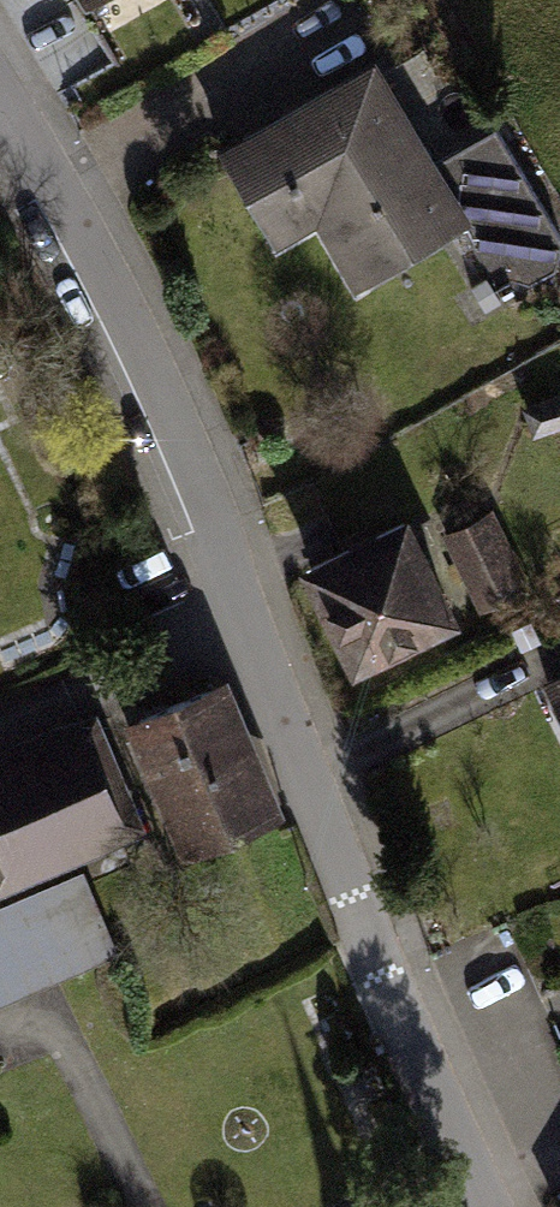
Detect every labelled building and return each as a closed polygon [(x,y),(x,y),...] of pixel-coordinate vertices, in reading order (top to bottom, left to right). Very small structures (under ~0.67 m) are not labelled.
[(223,154),(258,213),(304,185),(362,283),(465,222),(495,272),(529,285),(555,270),(559,252),(559,235),(496,126),(427,164),(370,68),(223,154)] [(536,430),(559,420),(559,393),(526,407),(536,430)] [(489,517),(451,536),(483,600),(520,581),(489,517)] [(404,522),(310,567),(355,659),(449,614),(404,522)] [(550,685),(559,704),(559,680),(550,685)] [(217,687),(142,718),(153,744),(141,749),(151,771),(162,766),(193,838),(267,807),(217,687)] [(83,742),(0,777),(0,826),(11,851),(111,809),(83,742)] [(0,902),(0,1001),(118,952),(83,867),(0,902)] [(40,900),(62,958),(103,942),(81,884),(40,900)]
